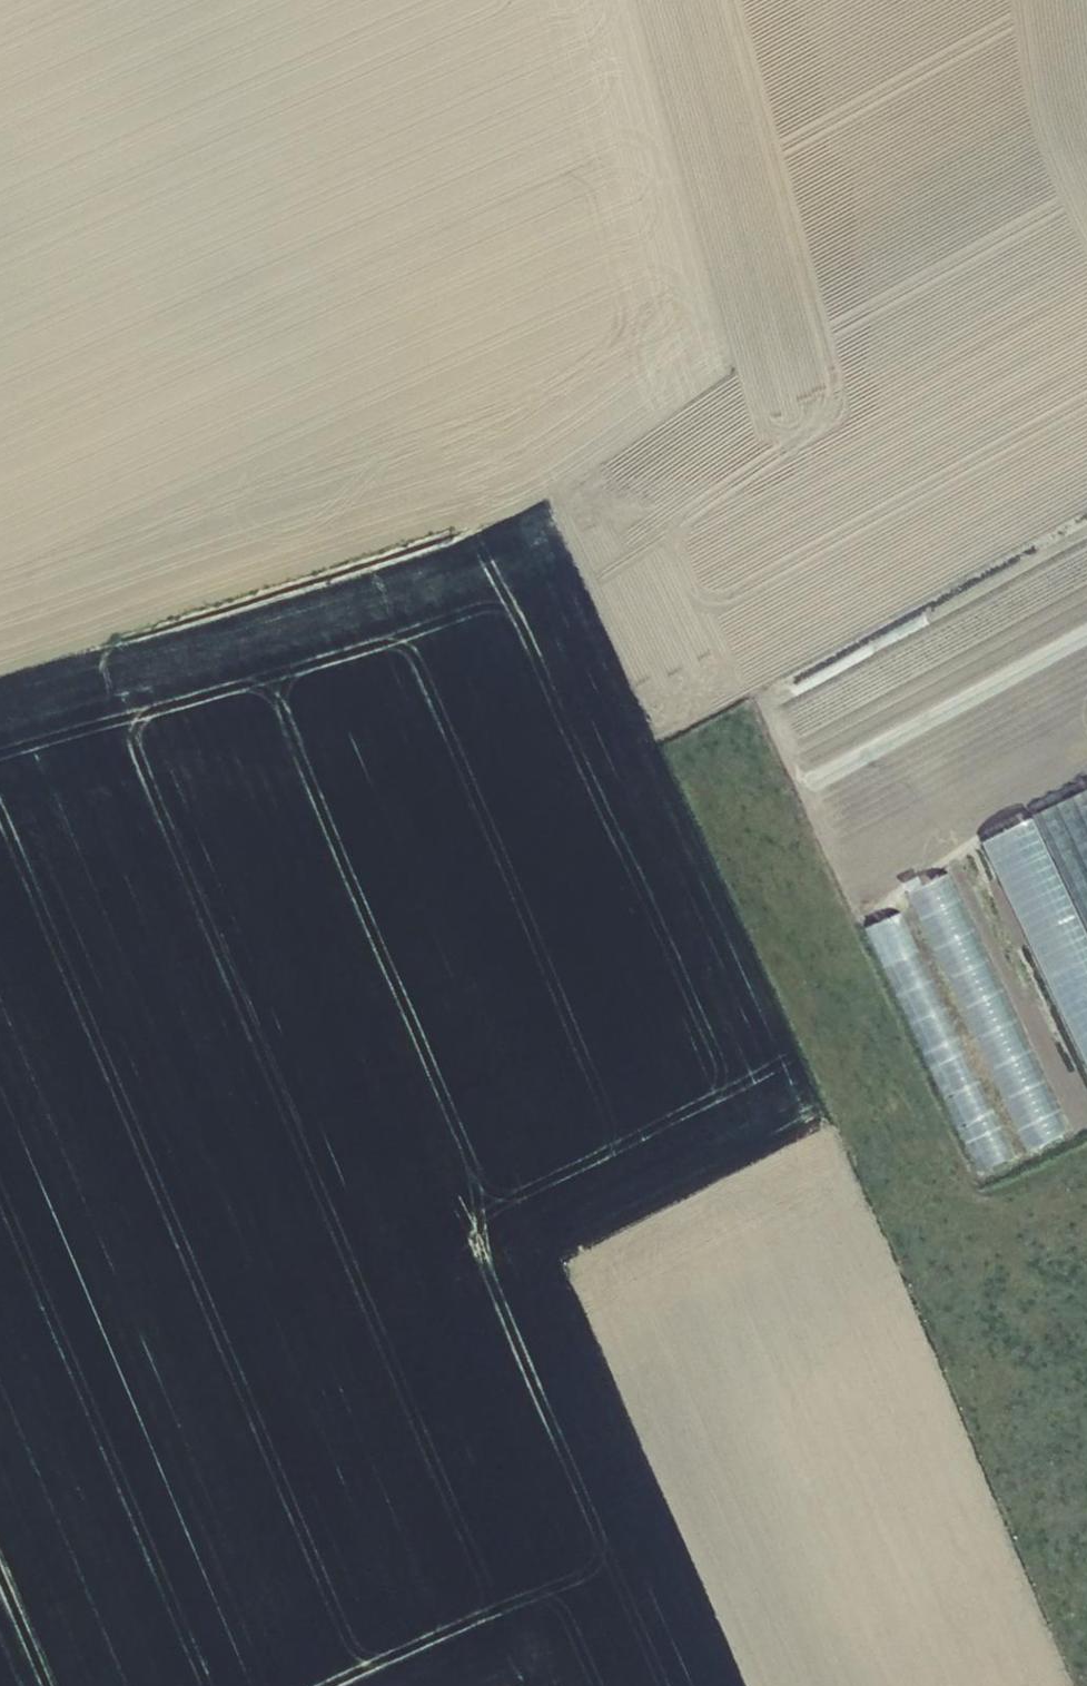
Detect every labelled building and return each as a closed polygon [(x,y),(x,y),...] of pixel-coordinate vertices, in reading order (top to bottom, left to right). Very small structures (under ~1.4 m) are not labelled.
[(999,834),(862,924),(973,1177),(1086,1118),(1086,791),(999,834)]
